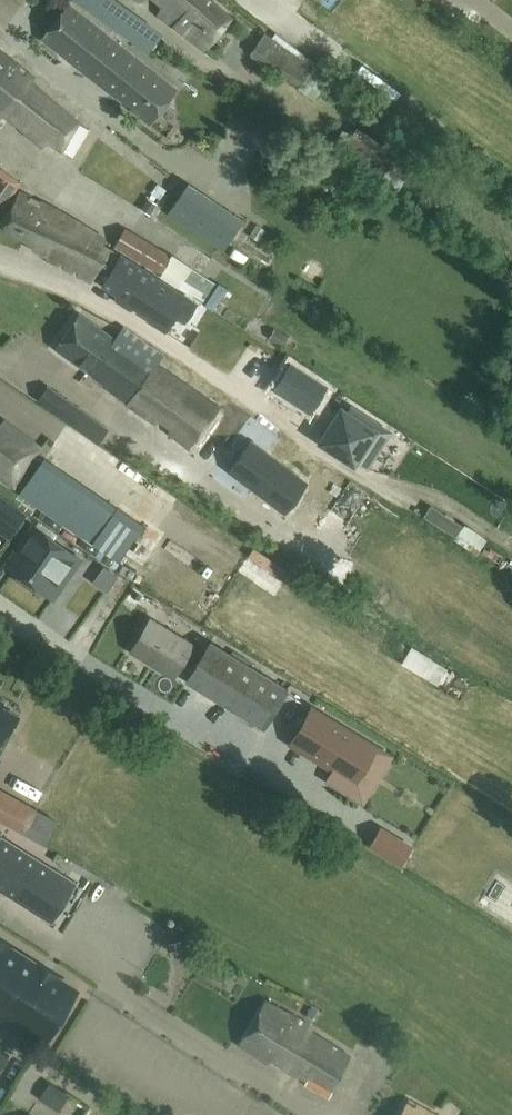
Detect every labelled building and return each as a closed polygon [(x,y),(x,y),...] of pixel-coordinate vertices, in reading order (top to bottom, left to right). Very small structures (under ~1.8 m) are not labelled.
[(148,54),(163,32),(118,0),(74,0),(148,54)] [(212,0),(155,0),(161,4),(158,14),(206,50),(231,17),(212,0)] [(148,124),(176,89),(69,4),(41,39),(148,124)] [(297,88),(313,100),(330,76),(265,33),(249,54),(297,87),(297,88)] [(0,51),(0,111),(21,128),(23,135),(40,149),(49,144),(73,157),(89,130),(80,125),(81,122),(75,118),(77,115),(0,51)] [(382,172),(394,156),(356,128),(344,143),(382,172)] [(0,175),(0,198),(3,200),(17,183),(2,172),(0,175)] [(244,219),(188,182),(166,215),(222,252),(244,219)] [(157,184),(151,193),(159,199),(165,190),(157,184)] [(46,258),(100,286),(103,280),(124,251),(114,244),(111,249),(101,244),(104,239),(56,209),(19,193),(4,229),(35,245),(33,249),(44,255),(46,258)] [(258,244),(263,230),(250,225),(245,240),(258,244)] [(132,256),(156,272),(197,300),(210,280),(199,273),(200,272),(191,266),(191,265),(172,254),(171,255),(125,227),(114,244),(132,256)] [(124,251),(103,280),(119,290),(118,295),(132,305),(135,304),(149,313),(147,315),(166,328),(176,313),(186,319),(197,301),(155,273),(156,272),(124,251)] [(210,288),(203,310),(219,315),(226,293),(210,288)] [(79,314),(55,348),(102,382),(102,386),(155,424),(158,420),(170,428),(169,433),(192,450),(221,410),(204,398),(156,364),(162,355),(125,328),(119,335),(116,340),(79,314)] [(291,363),(276,385),(311,409),(326,387),(291,363)] [(48,385),(37,400),(38,401),(85,435),(98,444),(108,429),(48,385)] [(342,410),(322,441),(353,460),(357,462),(366,468),(390,431),(351,405),(348,409),(346,413),(342,410)] [(14,486),(41,448),(4,421),(0,424),(0,476),(14,486)] [(292,509),(312,479),(252,439),(232,469),(292,509)] [(6,535),(21,513),(0,499),(0,531),(6,535)] [(139,525),(113,507),(88,543),(114,561),(139,525)] [(81,559),(33,525),(5,565),(17,573),(16,578),(33,590),(38,588),(53,599),(81,559)] [(93,581),(108,591),(119,575),(105,565),(93,581)] [(185,682),(263,729),(287,689),(210,641),(202,653),(191,647),(193,644),(151,618),(130,652),(151,665),(153,661),(175,674),(180,666),(190,673),(185,682)] [(422,676),(423,675),(438,684),(448,668),(445,666),(431,658),(432,657),(412,646),(401,664),(422,676)] [(18,715),(1,706),(3,703),(0,701),(0,749),(18,715)] [(311,707),(289,743),(333,770),(327,780),(348,793),(363,768),(377,777),(390,755),(311,707)] [(24,833),(37,809),(0,789),(0,819),(24,833)] [(52,923),(53,922),(50,919),(73,881),(77,883),(78,882),(0,834),(0,891),(52,923)] [(413,853),(383,834),(372,851),(402,870),(413,853)] [(44,1043),(78,990),(55,976),(56,974),(39,963),(38,964),(8,946),(9,944),(0,938),(0,1015),(44,1043)] [(328,1098),(350,1057),(310,1032),(312,1026),(266,1002),(240,1044),(268,1062),(270,1060),(283,1069),(306,1080),(305,1084),(328,1098)] [(9,1054),(0,1048),(0,1070),(9,1054)] [(41,1114),(77,1114),(81,1101),(44,1088),(36,1113),(41,1114)] [(409,1100),(400,1114),(435,1114),(409,1100)]
